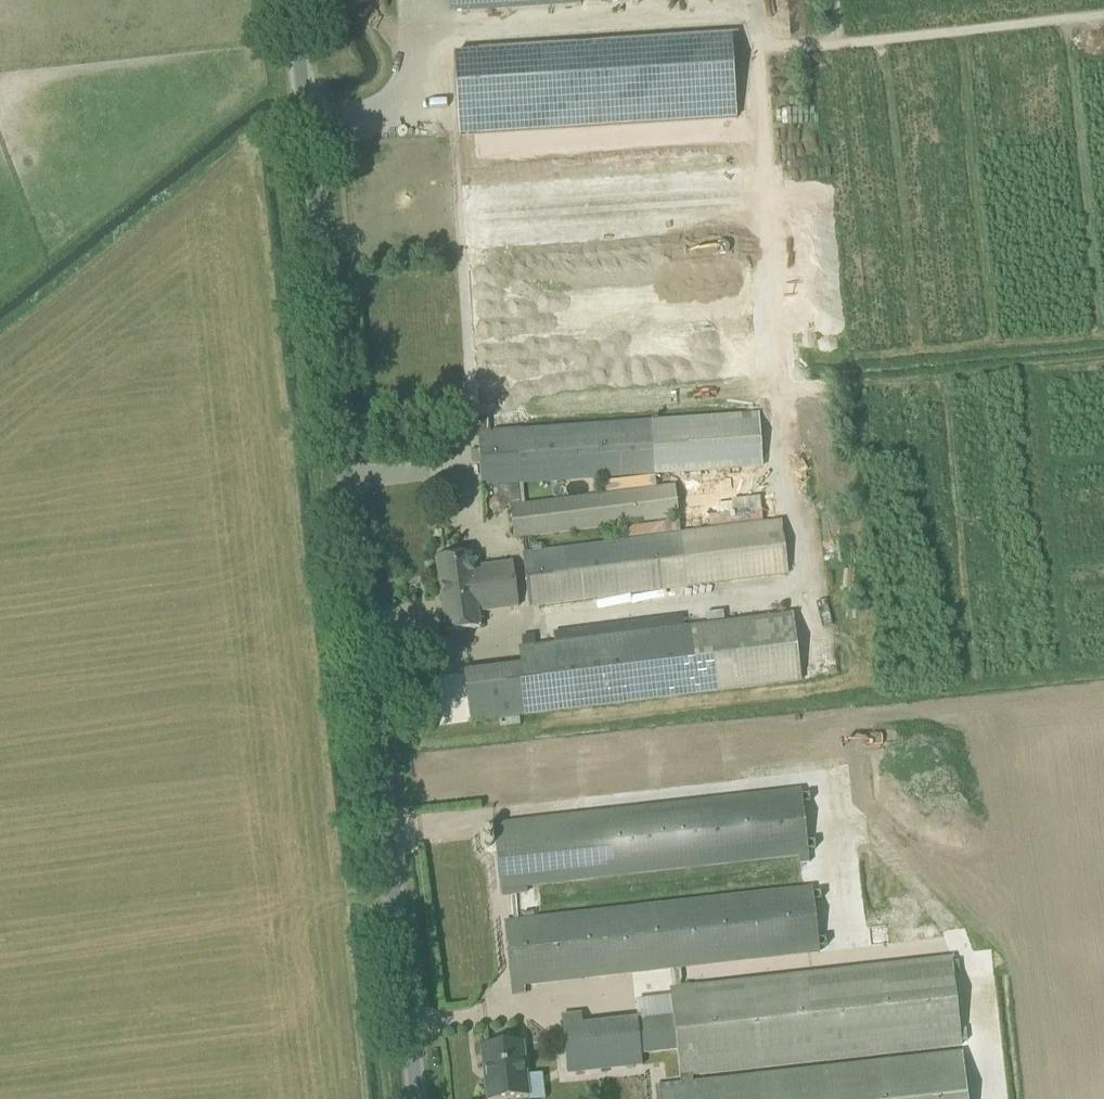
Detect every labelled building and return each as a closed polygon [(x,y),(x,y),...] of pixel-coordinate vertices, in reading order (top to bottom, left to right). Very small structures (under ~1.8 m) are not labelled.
[(449,12),(622,1),(640,0),(448,0),(449,12)] [(492,140),(516,130),(507,108),(483,118),(492,140)] [(741,166),(459,181),(465,302),(567,297),(568,328),(750,318),(746,248),(500,262),(499,249),(745,236),(741,166)] [(753,332),(469,345),(471,381),(482,380),(482,392),(549,389),(550,411),(756,402),(753,332)] [(488,415),(476,416),(481,487),(499,486),(500,506),(510,505),(520,504),(519,485),(710,472),(711,492),(743,490),(742,470),(762,469),(758,413),(489,432),(488,415)] [(520,504),(510,505),(515,544),(521,543),(521,539),(678,520),(674,485),(520,504)] [(788,575),(781,521),(544,550),(544,545),(521,548),(529,607),(788,575)] [(474,570),(472,554),(436,559),(446,633),(480,629),(478,612),(518,607),(513,565),(474,570)] [(800,680),(792,614),(518,647),(520,665),(464,672),(470,722),(800,680)] [(500,889),(808,856),(802,792),(493,826),(500,889)] [(916,923),(913,898),(890,900),(887,870),(874,871),(877,899),(867,900),(870,928),(916,923)] [(818,949),(812,887),(504,925),(512,988),(818,949)] [(676,1052),(679,1083),(654,1086),(655,1098),(967,1098),(962,1052),(692,1082),(692,1076),(961,1046),(952,956),(669,988),(672,1015),(635,1019),(635,1017),(582,1024),(581,1013),(560,1015),(567,1076),(642,1068),(641,1056),(676,1052)] [(528,1076),(525,1042),(481,1047),(487,1098),(512,1098),(531,1097),(531,1098),(546,1098),(544,1074),(528,1076)]
